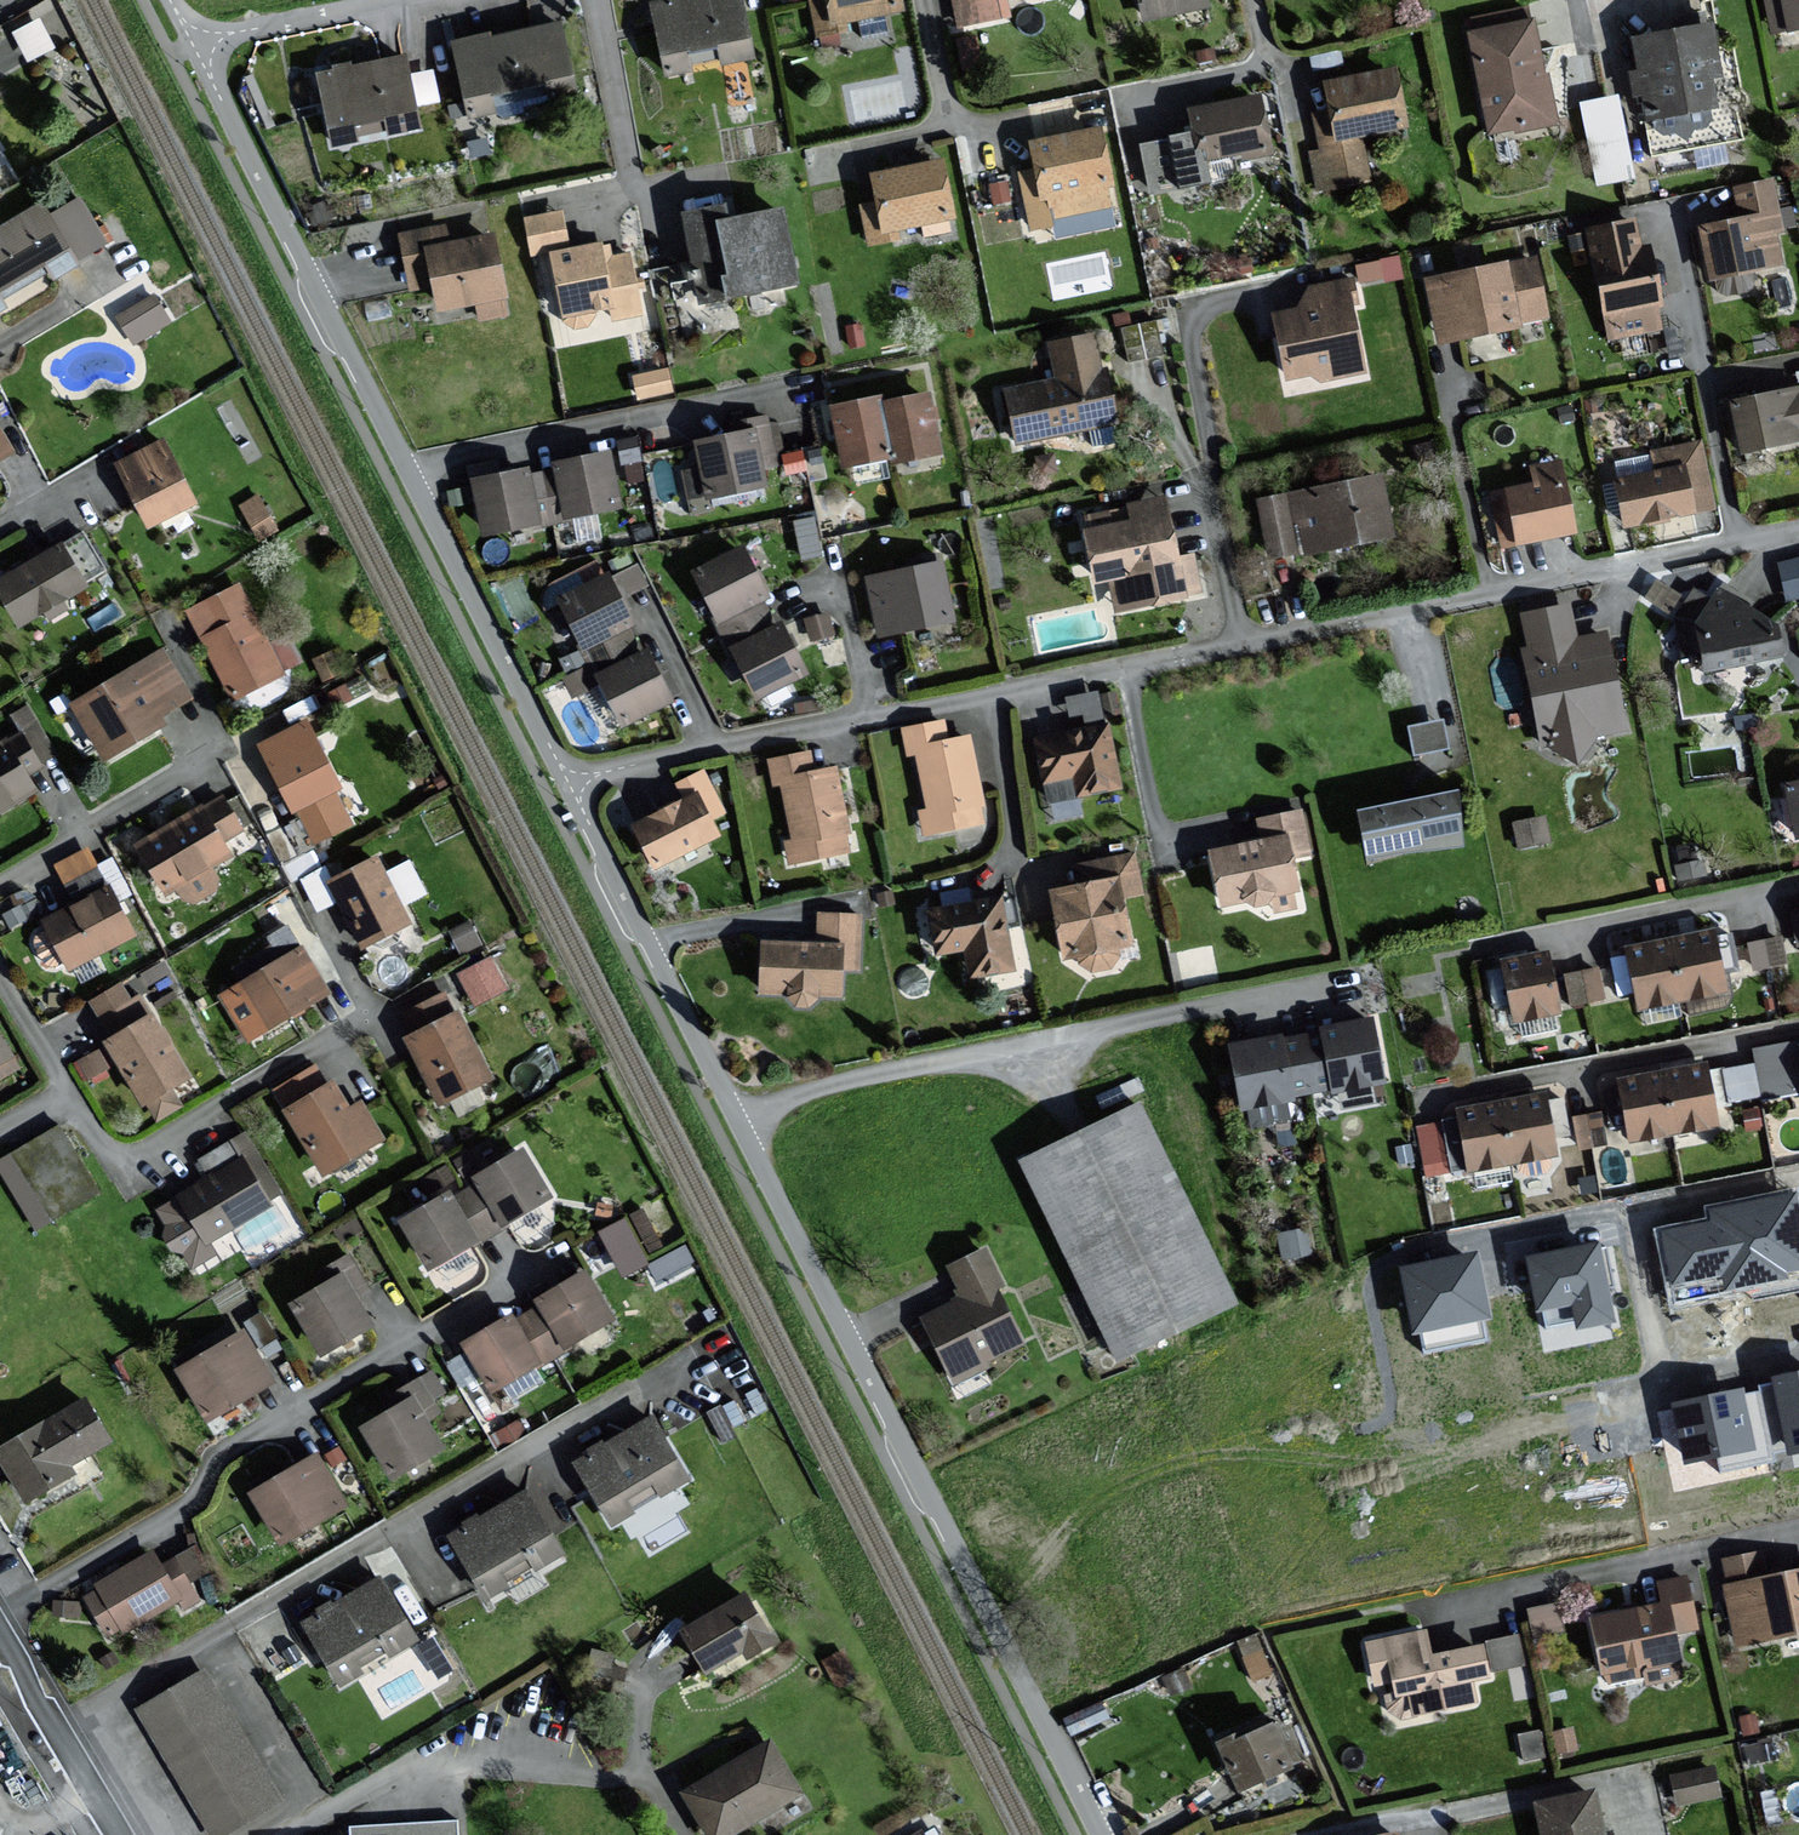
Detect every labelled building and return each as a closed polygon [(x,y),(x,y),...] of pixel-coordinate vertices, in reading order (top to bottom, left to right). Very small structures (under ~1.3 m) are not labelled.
[(744,0),(668,0),(655,3),(670,73),(755,56),(744,0)] [(902,0),(813,0),(820,33),(850,27),(849,18),(903,7),(902,0)] [(1009,13),(1007,0),(955,0),(960,23),(1009,13)] [(1146,17),(1208,4),(1208,0),(1142,0),(1146,17)] [(1775,30),(1798,25),(1798,0),(1768,0),(1775,30)] [(1528,21),(1526,8),(1475,18),(1477,31),(1473,31),(1492,131),(1520,125),(1521,130),(1558,123),(1549,74),(1545,75),(1534,20),(1528,21)] [(574,84),(561,20),(458,42),(472,114),(551,98),(550,89),(574,84)] [(1723,72),(1714,23),(1638,36),(1644,70),(1633,72),(1637,92),(1646,91),(1651,119),(1659,118),(1660,127),(1711,118),(1709,107),(1719,105),(1713,74),(1723,72)] [(423,126),(406,57),(321,73),(336,143),(357,139),(357,132),(387,126),(390,133),(423,126)] [(433,64),(410,69),(417,96),(439,91),(433,64)] [(1361,133),(1408,124),(1398,68),(1331,80),(1336,110),(1317,113),(1324,152),(1313,154),(1319,187),(1369,178),(1361,133)] [(1595,178),(1632,174),(1622,89),(1585,93),(1595,178)] [(1263,96),(1195,107),(1199,133),(1174,137),(1181,182),(1214,177),(1211,160),(1272,150),(1263,96)] [(1054,223),(1053,217),(1112,204),(1107,180),(1112,179),(1101,127),(1034,141),(1040,167),(1021,171),(1033,228),(1054,223)] [(945,160),(876,174),(882,201),(864,205),(871,242),(899,237),(897,227),(956,215),(945,160)] [(1741,294),(1749,291),(1753,283),(1750,269),(1782,263),(1775,230),(1782,229),(1772,180),(1735,187),(1741,217),(1702,225),(1714,280),(1719,278),(1722,291),(1725,296),(1741,294)] [(0,226),(0,310),(110,244),(82,197),(53,215),(44,200),(0,226)] [(797,280),(782,210),(731,220),(728,204),(688,212),(706,299),(797,280)] [(642,313),(630,254),(607,259),(603,242),(569,249),(561,211),(528,218),(535,254),(554,250),(569,322),(597,316),(595,309),(612,306),(614,319),(642,313)] [(1588,230),(1611,339),(1663,328),(1658,304),(1664,303),(1652,245),(1642,247),(1636,220),(1588,230)] [(507,296),(496,235),(450,243),(446,225),(402,234),(412,288),(437,284),(442,308),(478,301),(482,318),(508,313),(505,296),(507,296)] [(1399,249),(1357,260),(1362,282),(1404,271),(1399,249)] [(1511,260),(1427,279),(1442,343),(1521,325),(1521,321),(1548,315),(1535,260),(1512,265),(1511,260)] [(1368,370),(1350,279),(1311,286),(1299,307),(1277,312),(1291,376),(1311,372),(1323,379),(1368,370)] [(154,293),(117,315),(135,345),(172,323),(154,293)] [(1122,319),(1127,354),(1163,350),(1158,314),(1122,319)] [(1008,388),(1020,441),(1120,419),(1109,368),(1100,370),(1092,334),(1051,342),(1059,377),(1008,388)] [(1735,399),(1746,450),(1798,439),(1798,386),(1735,399)] [(930,392),(884,402),(894,454),(896,460),(942,451),(930,392)] [(847,464),(894,454),(884,402),(882,396),(835,405),(847,464)] [(777,464),(767,416),(740,421),(742,432),(698,440),(709,496),(767,485),(763,467),(777,464)] [(11,452),(0,432),(0,458),(11,452)] [(164,440),(121,463),(153,524),(196,501),(164,440)] [(1629,523),(1715,506),(1702,442),(1655,452),(1659,470),(1620,479),(1629,523)] [(557,469),(544,472),(548,493),(562,491),(567,516),(622,505),(612,452),(556,463),(557,469)] [(1505,545),(1577,530),(1562,460),(1535,466),(1539,483),(1494,492),(1505,545)] [(536,496),(548,493),(544,472),(528,475),(527,469),(476,479),(487,532),(541,522),(536,496)] [(1259,499),(1270,552),(1278,557),(1396,534),(1384,475),(1259,499)] [(1090,528),(1087,528),(1098,581),(1111,578),(1118,611),(1189,596),(1188,593),(1203,590),(1195,554),(1180,557),(1167,496),(1130,504),(1130,506),(1088,515),(1090,528)] [(0,580),(0,586),(22,624),(46,610),(51,619),(68,609),(64,601),(89,586),(64,543),(0,580)] [(745,608),(751,619),(770,608),(762,594),(768,591),(743,546),(695,572),(722,620),(745,608)] [(1780,563),(1789,599),(1798,596),(1798,558),(1780,563)] [(955,617),(943,561),(869,577),(882,633),(955,617)] [(619,586),(647,576),(642,562),(614,571),(619,586)] [(608,634),(614,645),(633,634),(626,620),(631,617),(607,572),(558,598),(585,646),(608,634)] [(239,586),(191,610),(234,697),(283,672),(282,669),(300,660),(287,633),(268,643),(239,586)] [(1784,652),(1779,622),(1724,586),(1712,602),(1696,590),(1680,618),(1686,653),(1709,649),(1712,665),(1784,652)] [(1552,743),(1580,760),(1599,733),(1628,727),(1608,633),(1577,639),(1570,605),(1526,614),(1533,646),(1525,648),(1545,744),(1552,743)] [(777,620),(770,608),(751,619),(758,631),(735,644),(762,693),(810,667),(783,617),(777,620)] [(646,643),(640,647),(633,634),(614,645),(621,658),(599,670),(626,719),(673,693),(646,643)] [(164,650),(74,703),(106,758),(166,723),(161,714),(192,697),(164,650)] [(37,791),(26,772),(56,755),(28,707),(15,715),(24,730),(0,744),(0,812),(37,791)] [(306,719),(260,742),(296,811),(301,808),(317,841),(352,823),(335,790),(341,787),(306,719)] [(945,720),(904,728),(909,755),(920,753),(931,808),(920,810),(925,833),(985,821),(968,736),(949,740),(945,720)] [(1446,747),(1441,720),(1410,726),(1416,753),(1446,747)] [(1109,724),(1038,738),(1046,780),(1077,774),(1081,794),(1122,786),(1109,724)] [(816,750),(770,757),(774,786),(785,784),(794,840),(787,841),(790,865),(852,855),(838,767),(820,770),(816,750)] [(724,809),(705,771),(679,784),(686,799),(637,824),(657,866),(720,835),(711,816),(724,809)] [(1788,783),(1798,836),(1798,835),(1798,781),(1788,783)] [(1455,792),(1364,809),(1373,861),(1465,844),(1455,792)] [(240,829),(221,796),(135,844),(165,897),(177,891),(186,908),(221,888),(210,869),(233,856),(223,839),(240,829)] [(1223,913),(1244,909),(1265,920),(1305,912),(1294,857),(1311,854),(1302,811),(1261,819),(1265,841),(1211,851),(1223,913)] [(91,842),(56,856),(70,888),(104,873),(91,842)] [(1091,970),(1109,966),(1119,955),(1118,948),(1132,944),(1123,899),(1143,894),(1134,851),(1077,864),(1081,885),(1052,891),(1067,958),(1081,955),(1083,963),(1091,970)] [(378,857),(331,880),(363,945),(410,921),(378,857)] [(44,966),(68,972),(135,940),(114,894),(101,889),(34,922),(29,930),(32,938),(44,966)] [(1001,896),(932,909),(940,951),(968,946),(973,974),(1014,967),(1001,896)] [(861,916),(820,914),(818,942),(766,940),(764,990),(844,994),(845,968),(859,968),(861,916)] [(1651,944),(1629,949),(1642,1005),(1727,987),(1715,930),(1690,936),(1651,944)] [(1753,964),(1785,957),(1780,931),(1747,937),(1753,964)] [(303,948),(222,996),(249,1041),(330,992),(303,948)] [(495,950),(458,965),(473,1000),(509,985),(495,950)] [(1548,952),(1505,961),(1518,1020),(1561,1011),(1548,952)] [(1564,969),(1572,1000),(1605,991),(1597,960),(1564,969)] [(122,985),(94,1001),(115,1036),(108,1041),(145,1103),(148,1102),(158,1118),(180,1105),(170,1087),(189,1076),(141,995),(132,1001),(122,985)] [(407,1037),(441,1103),(494,1076),(459,1010),(454,1012),(445,993),(408,1012),(418,1031),(407,1037)] [(1371,1017),(1318,1028),(1319,1031),(1331,1089),(1332,1094),(1384,1084),(1371,1017)] [(1292,1097),(1331,1089),(1319,1031),(1281,1039),(1292,1097)] [(1293,1100),(1292,1097),(1281,1039),(1280,1033),(1234,1042),(1247,1109),(1293,1100)] [(2,1077),(19,1066),(0,1036),(0,1074),(2,1077)] [(1754,1048),(1763,1099),(1798,1093),(1798,1040),(1754,1048)] [(1643,1074),(1622,1078),(1633,1139),(1718,1124),(1708,1063),(1683,1067),(1643,1074)] [(286,1109),(326,1174),(384,1138),(361,1100),(350,1106),(335,1081),(330,1084),(317,1065),(278,1088),(290,1107),(286,1109)] [(1475,1105),(1460,1108),(1471,1169),(1558,1154),(1547,1092),(1527,1096),(1475,1105)] [(1239,1303),(1139,1100),(1016,1161),(1116,1364),(1239,1303)] [(1578,1142),(1605,1138),(1601,1107),(1573,1110),(1578,1142)] [(0,1161),(0,1164),(37,1227),(98,1192),(59,1127),(0,1161)] [(480,1182),(467,1190),(492,1231),(553,1195),(525,1148),(476,1177),(480,1182)] [(273,1206),(245,1158),(197,1179),(180,1197),(161,1210),(164,1218),(166,1229),(165,1239),(167,1245),(177,1253),(186,1254),(195,1270),(220,1257),(213,1242),(273,1206)] [(432,1267),(492,1231),(467,1190),(455,1197),(452,1191),(403,1219),(432,1267)] [(1794,1196),(1713,1211),(1715,1225),(1664,1235),(1677,1300),(1782,1280),(1780,1270),(1798,1266),(1798,1221),(1794,1196)] [(597,1226),(624,1270),(652,1253),(625,1209),(597,1226)] [(1597,1248),(1534,1260),(1542,1306),(1575,1300),(1580,1322),(1610,1316),(1597,1248)] [(1028,1345),(982,1249),(944,1267),(959,1299),(919,1318),(951,1382),(1028,1345)] [(329,1281),(292,1303),(322,1355),(373,1325),(356,1295),(368,1287),(350,1255),(323,1271),(329,1281)] [(1484,1314),(1473,1259),(1407,1272),(1418,1327),(1484,1314)] [(542,1305),(529,1312),(554,1354),(615,1318),(587,1271),(539,1299),(542,1305)] [(494,1390),(554,1354),(529,1312),(517,1319),(514,1314),(465,1342),(494,1390)] [(261,1346),(278,1336),(265,1313),(247,1323),(261,1346)] [(178,1369),(208,1419),(273,1381),(243,1330),(178,1369)] [(400,1406),(364,1427),(393,1477),(446,1447),(429,1417),(440,1410),(432,1396),(443,1390),(433,1373),(394,1395),(400,1406)] [(1776,1380),(1789,1449),(1798,1447),(1798,1376),(1776,1380)] [(1741,1392),(1677,1404),(1686,1456),(1750,1445),(1741,1392)] [(0,1448),(0,1451),(28,1499),(75,1473),(71,1466),(112,1442),(87,1398),(0,1448)] [(572,1464),(609,1530),(690,1484),(652,1418),(572,1464)] [(317,1456),(254,1492),(283,1542),(346,1506),(317,1456)] [(445,1536),(484,1603),(562,1558),(525,1494),(480,1519),(479,1517),(445,1536)] [(153,1554),(82,1596),(101,1628),(105,1635),(108,1639),(115,1635),(121,1632),(123,1635),(177,1603),(183,1613),(199,1604),(190,1588),(209,1577),(192,1548),(160,1566),(153,1554)] [(1725,1560),(1730,1583),(1725,1585),(1738,1646),(1798,1633),(1798,1571),(1766,1578),(1760,1552),(1725,1560)] [(1663,1602),(1596,1616),(1608,1679),(1643,1672),(1645,1685),(1684,1677),(1675,1633),(1696,1629),(1686,1578),(1660,1583),(1663,1602)] [(303,1624),(342,1690),(419,1644),(379,1579),(303,1624)] [(746,1590),(680,1629),(707,1675),(744,1653),(749,1662),(778,1645),(746,1590)] [(1485,1636),(1491,1667),(1526,1659),(1519,1628),(1485,1636)] [(1430,1655),(1425,1629),(1360,1642),(1370,1696),(1379,1694),(1384,1722),(1478,1704),(1474,1686),(1492,1683),(1485,1645),(1430,1655)] [(205,1668),(134,1709),(206,1834),(224,1834),(282,1802),(205,1668)] [(1293,1766),(1266,1708),(1211,1734),(1238,1791),(1293,1766)] [(703,1834),(738,1834),(803,1797),(770,1741),(679,1794),(703,1834)] [(1719,1801),(1713,1769),(1670,1777),(1676,1809),(1719,1801)] [(1591,1792),(1534,1807),(1541,1834),(1603,1834),(1591,1792)] [(348,1829),(348,1834),(454,1834),(454,1824),(348,1829)]
